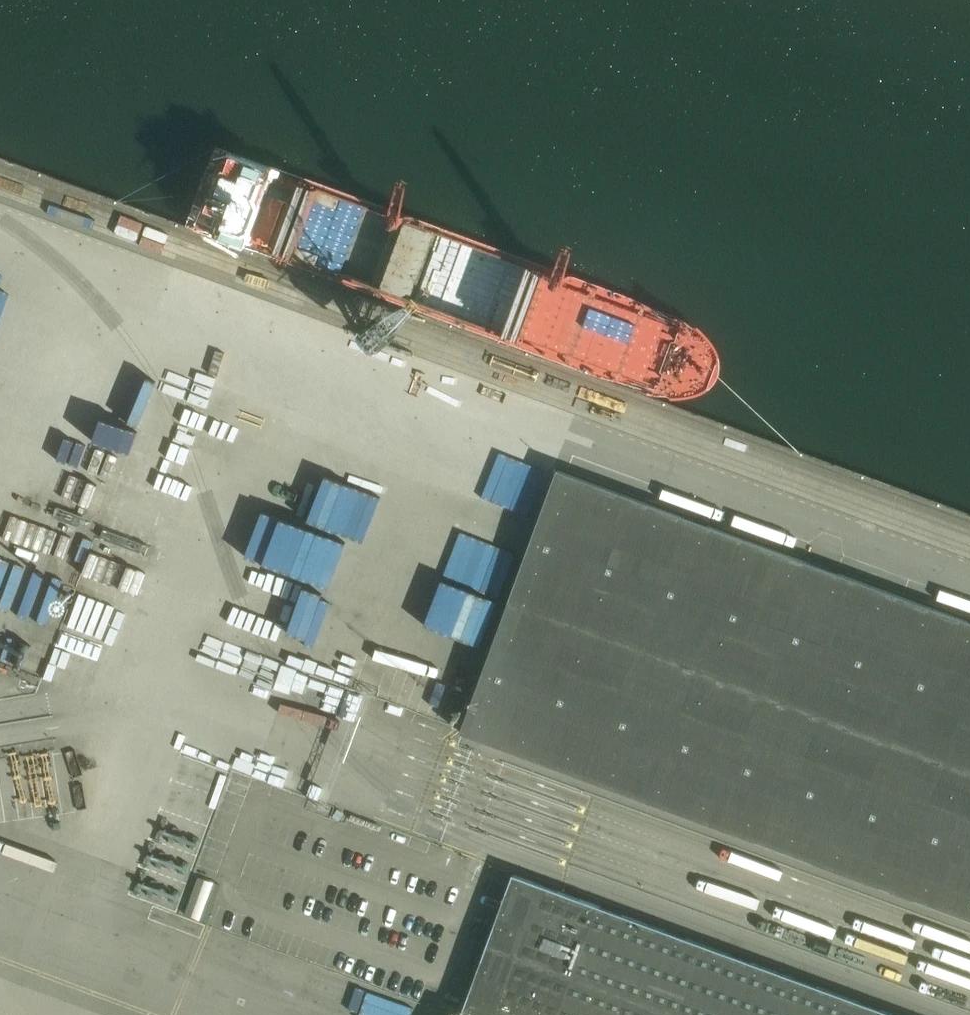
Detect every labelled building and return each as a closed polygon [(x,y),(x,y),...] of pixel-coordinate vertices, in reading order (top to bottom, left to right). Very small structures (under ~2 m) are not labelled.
[(461,734),(969,921),(969,622),(557,470),(461,734)] [(496,497),(519,507),(523,497),(515,494),(518,485),(504,479),(496,497)] [(462,1014),(897,1014),(514,874),(462,1014)]
